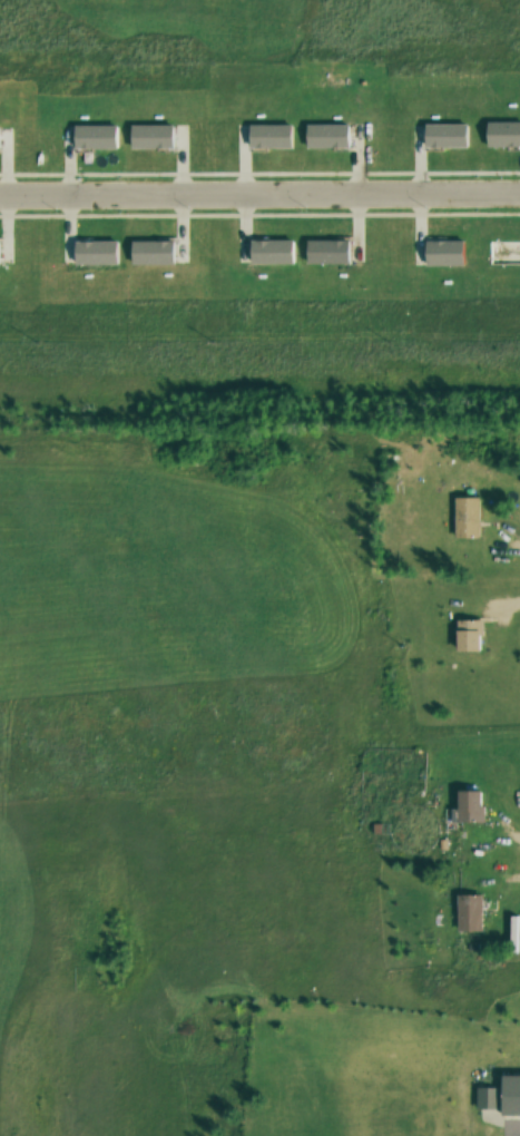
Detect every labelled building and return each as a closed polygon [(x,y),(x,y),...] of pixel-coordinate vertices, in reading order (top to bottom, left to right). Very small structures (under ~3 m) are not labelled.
[(452,496),(452,537),(479,537),(479,496),(452,496)] [(482,619),(453,619),(453,651),(482,651),(482,619)] [(482,790),(453,790),(453,822),(482,822),(482,790)] [(454,930),(479,930),(479,894),(454,894),(454,930)] [(507,952),(517,952),(517,915),(507,915),(507,952)] [(499,1074),(499,1087),(478,1087),(477,1107),(489,1108),(498,1108),(498,1114),(519,1114),(519,1074),(499,1074)]
